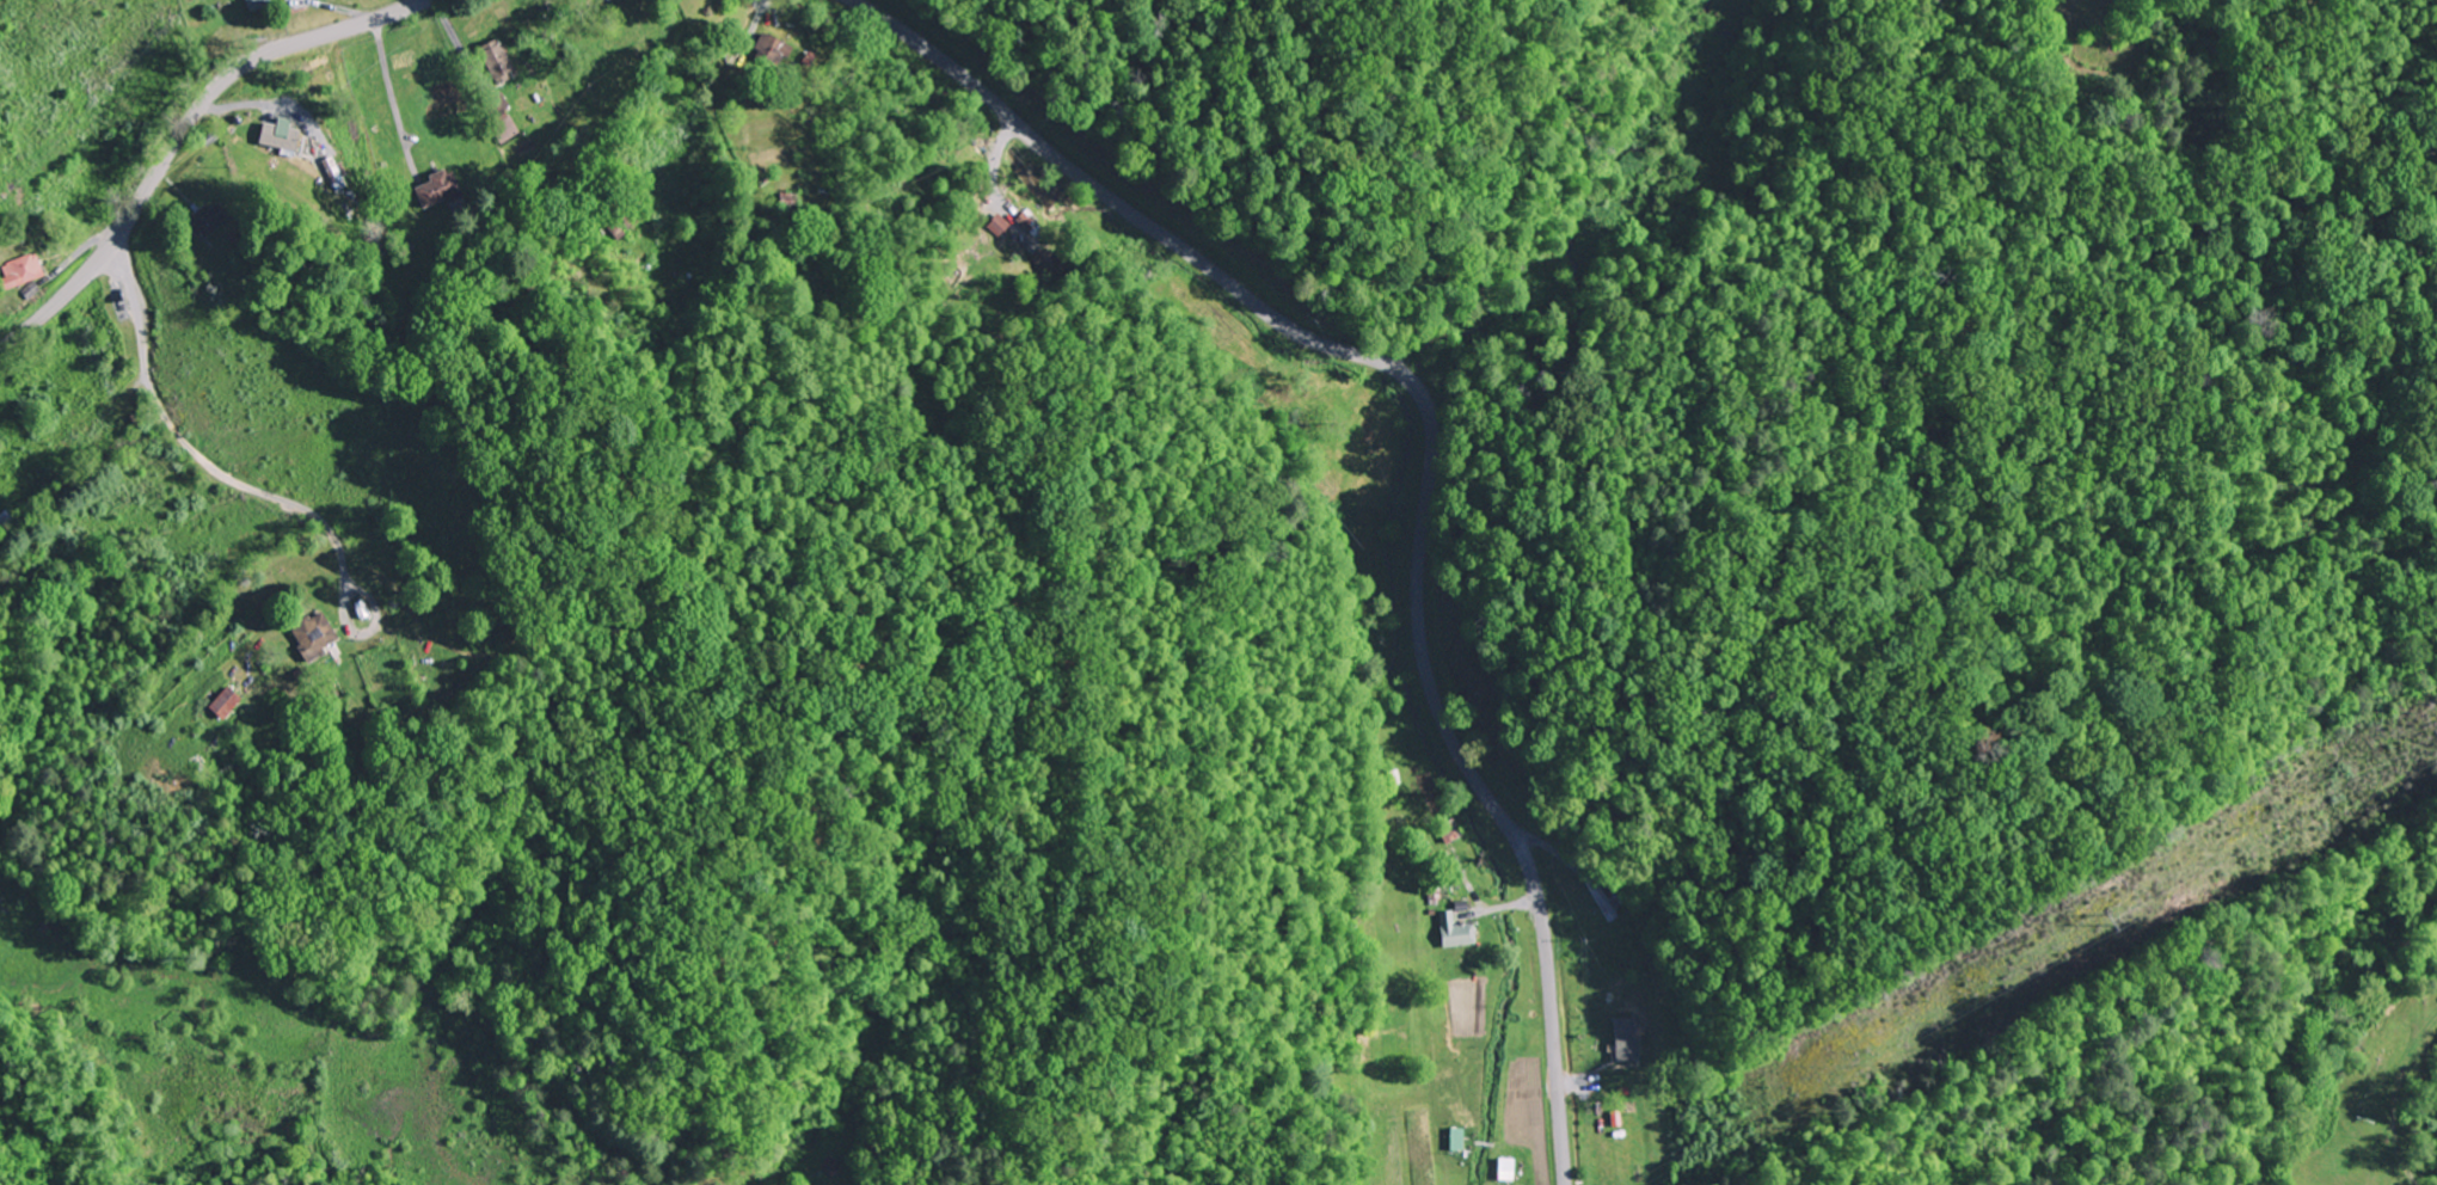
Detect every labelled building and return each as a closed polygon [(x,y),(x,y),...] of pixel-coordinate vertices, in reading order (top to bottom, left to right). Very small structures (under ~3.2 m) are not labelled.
[(249,9),(269,0),(245,0),(249,9)] [(470,57),(492,84),(513,67),(491,40),(470,57)] [(295,146),(298,135),(259,125),(256,136),(295,146)] [(1000,235),(1009,225),(997,214),(989,224),(1000,235)] [(43,252),(6,267),(16,292),(53,276),(43,252)] [(236,699),(223,686),(201,707),(215,721),(236,699)] [(1591,887),(1606,923),(1620,917),(1604,882),(1591,887)] [(1453,911),(1438,911),(1438,947),(1472,947),(1472,925),(1453,925),(1453,911)]
